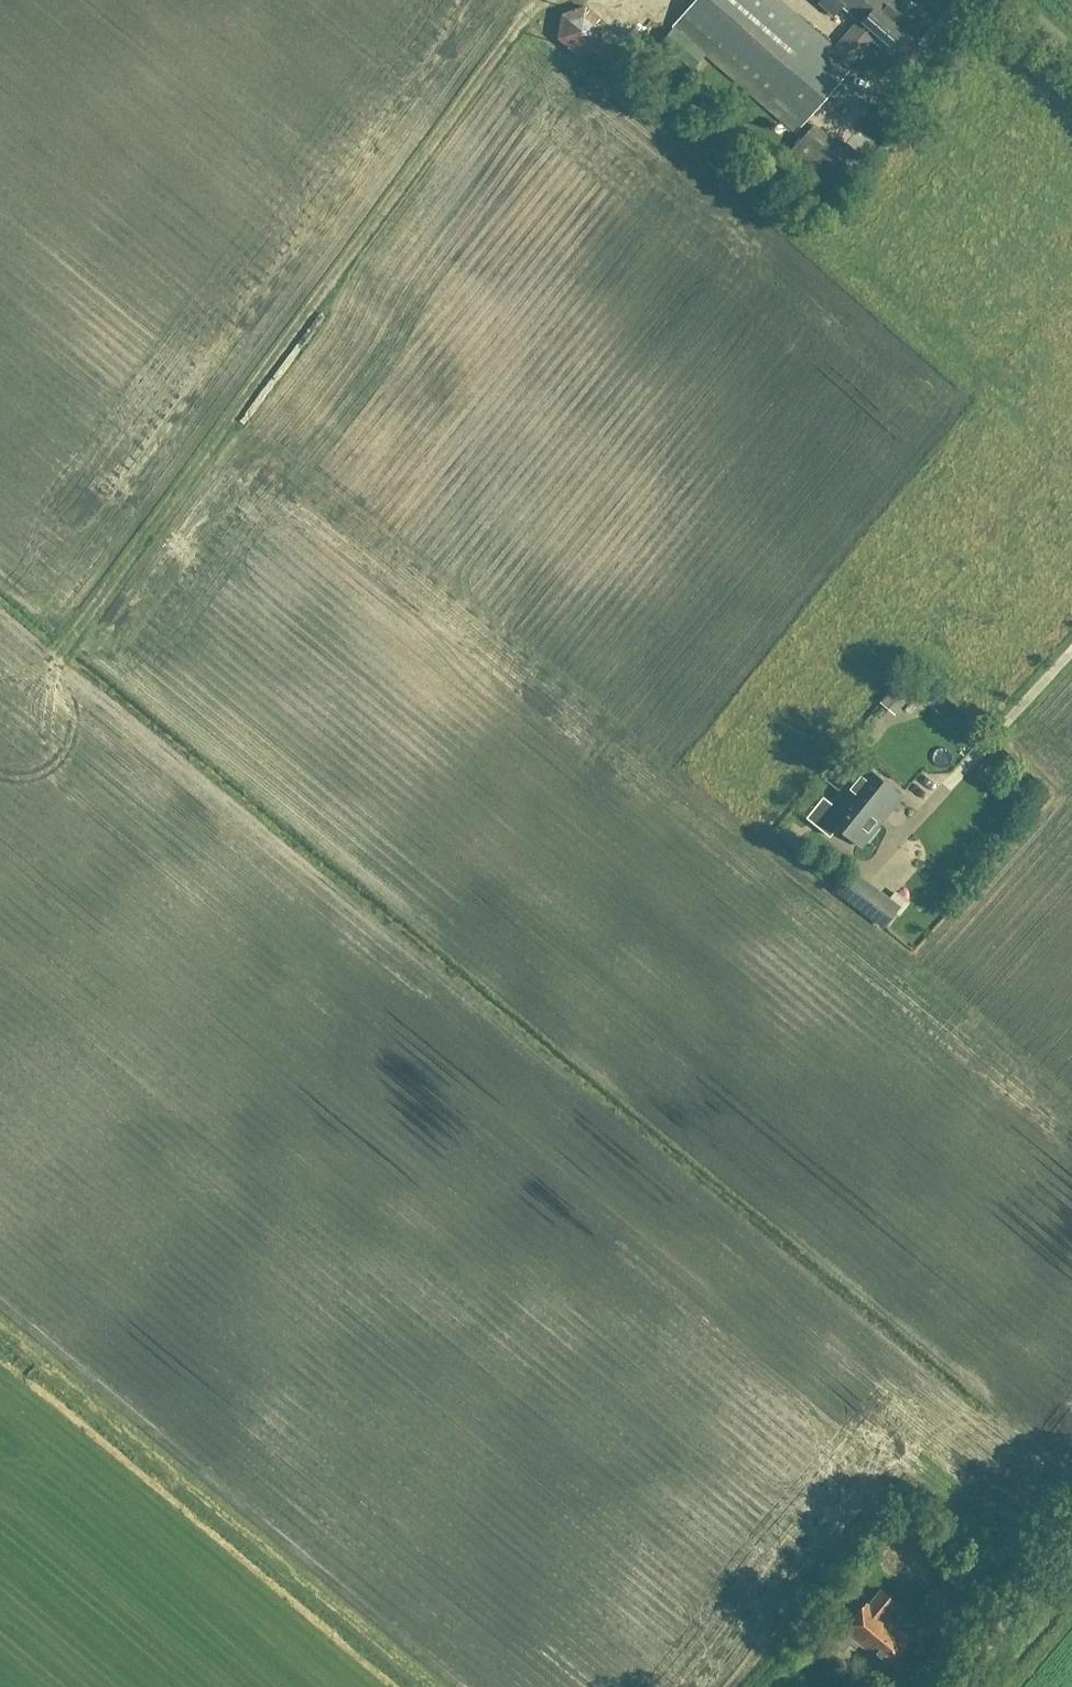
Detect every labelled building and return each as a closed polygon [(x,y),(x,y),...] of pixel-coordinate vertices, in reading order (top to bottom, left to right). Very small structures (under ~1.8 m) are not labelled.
[(842,4),(859,19),(835,47),(779,0),(695,0),(672,27),(794,134),(855,64),(853,63),(878,35),(868,27),(891,0),(822,0),(820,2),(833,14),(842,4)] [(892,0),(891,0),(868,27),(878,35),(897,52),(909,39),(915,45),(925,32),(919,27),(921,26),(892,0)] [(600,47),(604,22),(586,6),(564,11),(557,38),(577,56),(600,47)] [(814,130),(795,151),(835,187),(854,165),(814,130)] [(905,720),(920,700),(900,685),(885,705),(905,720)] [(833,838),(840,829),(862,847),(902,796),(863,766),(832,804),(823,798),(808,817),(833,838)] [(884,928),(901,907),(857,874),(840,895),(884,928)] [(910,1641),(884,1619),(896,1605),(881,1592),(867,1609),(864,1606),(843,1631),(887,1668),(910,1641)] [(812,1678),(800,1670),(790,1684),(794,1686),(806,1686),(812,1678)]
